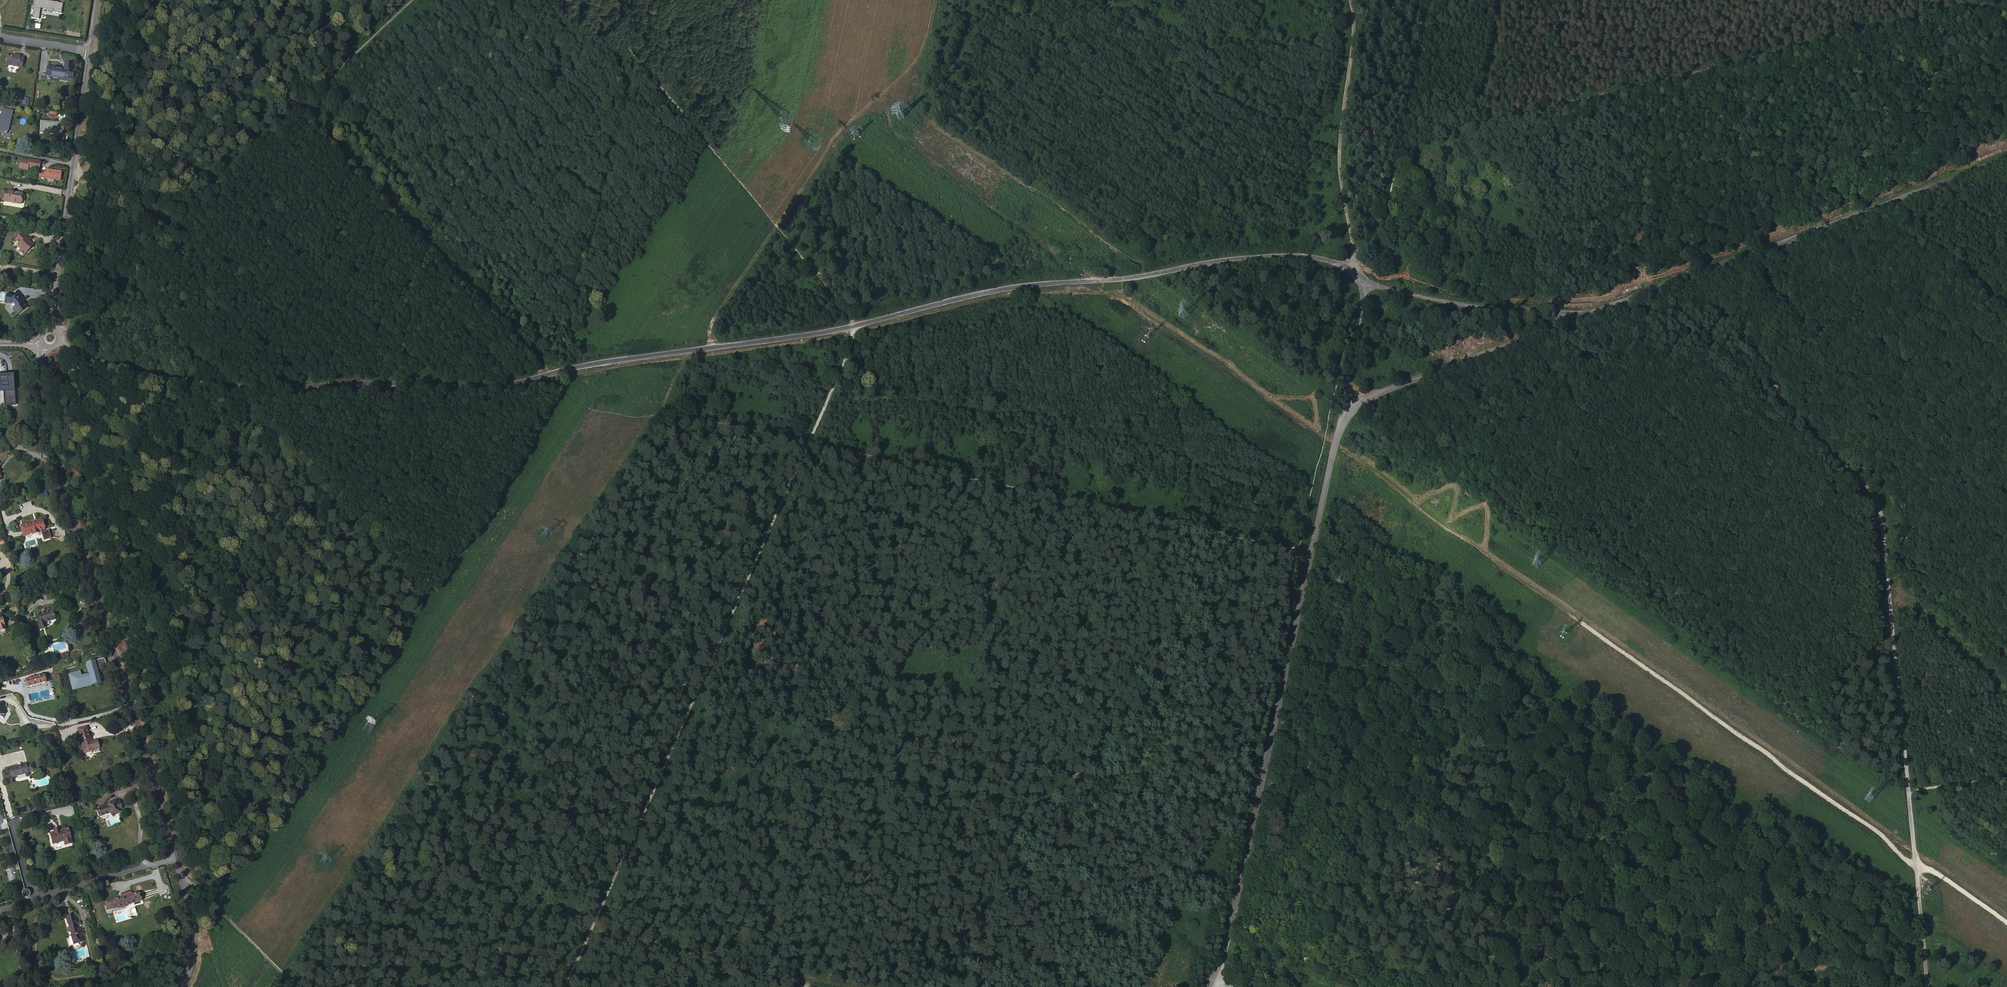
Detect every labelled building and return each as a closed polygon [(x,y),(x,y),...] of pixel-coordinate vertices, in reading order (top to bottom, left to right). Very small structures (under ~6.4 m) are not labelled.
[(35,7),(33,6),(32,10),(33,11),(32,18),(39,19),(41,8),(53,10),(53,12),(62,13),(63,3),(46,1),(47,0),(35,0),(35,7)] [(8,56),(6,67),(22,69),(23,58),(8,56)] [(66,77),(73,78),(74,71),(72,70),(72,65),(64,65),(63,70),(47,68),(46,76),(57,77),(57,79),(66,81),(66,77)] [(7,133),(13,112),(3,109),(1,117),(0,117),(0,131),(7,133)] [(29,164),(30,160),(28,159),(26,166),(37,169),(39,162),(34,161),(33,165),(29,164)] [(38,177),(51,180),(53,171),(45,170),(44,173),(39,172),(38,177)] [(53,171),(51,180),(59,181),(61,172),(54,171),(53,171)] [(5,191),(4,201),(20,204),(22,194),(5,191)] [(24,233),(17,240),(21,245),(19,246),(22,250),(20,252),(25,257),(32,250),(31,250),(34,247),(31,243),(30,244),(28,242),(31,240),(24,233)] [(9,296),(4,295),(2,303),(8,304),(7,306),(11,311),(13,314),(16,311),(18,312),(23,309),(19,302),(19,300),(17,298),(19,297),(15,292),(9,296)] [(38,491),(39,498),(48,495),(46,488),(38,491)] [(32,531),(39,529),(36,518),(15,524),(18,535),(28,532),(29,533),(33,532),(32,531)] [(50,604),(32,609),(35,618),(36,618),(38,622),(43,621),(42,616),(52,612),(50,604)] [(89,676),(95,674),(93,666),(95,666),(94,663),(103,660),(100,651),(82,658),(86,669),(76,672),(74,668),(66,671),(68,679),(70,678),(72,682),(78,680),(79,682),(89,678),(89,676)] [(98,676),(95,666),(93,666),(95,674),(89,676),(89,678),(90,679),(98,676)] [(23,676),(25,684),(47,676),(44,668),(23,676)] [(9,710),(5,698),(0,699),(0,722),(1,722),(2,723),(5,722),(9,724),(11,720),(12,720),(9,710)] [(96,752),(93,740),(87,741),(83,727),(74,730),(82,754),(90,752),(91,753),(96,752)] [(28,760),(7,766),(9,775),(31,768),(28,760)] [(108,805),(96,809),(98,816),(110,812),(110,815),(118,812),(117,810),(115,803),(115,802),(108,804),(108,805)] [(48,831),(44,832),(47,842),(59,839),(60,843),(66,841),(62,826),(54,829),(53,826),(47,828),(48,831)] [(140,902),(138,894),(131,897),(130,893),(121,895),(122,899),(106,904),(109,912),(140,902)] [(74,919),(66,921),(71,947),(80,945),(79,937),(81,937),(79,931),(77,932),(74,919)]
